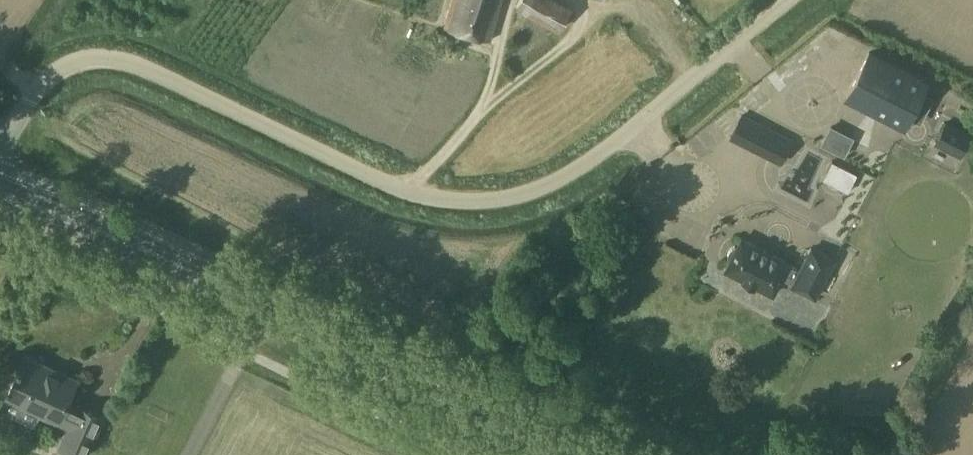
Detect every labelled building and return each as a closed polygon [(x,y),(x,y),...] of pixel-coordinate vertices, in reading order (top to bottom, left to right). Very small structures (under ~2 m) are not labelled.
[(445,26),(491,40),(503,0),(453,0),(445,26)] [(515,6),(560,30),(572,9),(569,8),(570,5),(561,0),(519,0),(515,6)] [(870,52),(847,96),(904,125),(926,81),(870,52)] [(946,123),(937,141),(962,154),(971,136),(946,123)] [(775,129),(762,154),(781,164),(794,138),(775,129)] [(730,260),(725,268),(743,277),(742,280),(752,285),(754,286),(755,283),(773,293),(781,277),(793,283),(792,284),(815,296),(834,258),(812,247),(800,269),(788,263),(789,262),(742,237),(737,245),(735,244),(732,246),(730,249),(728,252),(727,255),(728,259),(730,260)] [(26,356),(7,398),(8,398),(3,408),(20,416),(24,406),(69,426),(60,446),(80,454),(86,454),(104,416),(79,405),(77,407),(66,402),(77,379),(26,356)]
